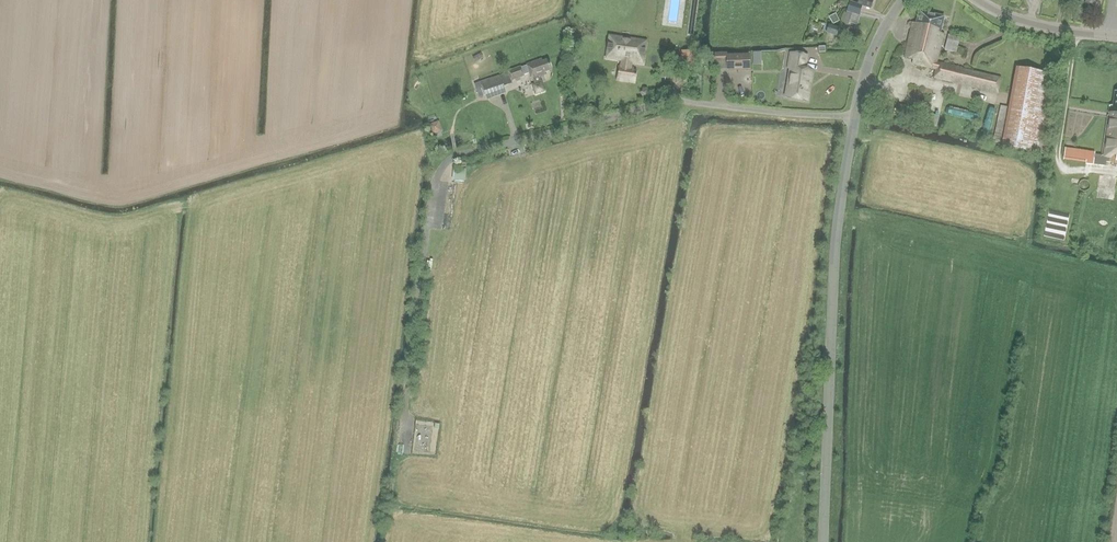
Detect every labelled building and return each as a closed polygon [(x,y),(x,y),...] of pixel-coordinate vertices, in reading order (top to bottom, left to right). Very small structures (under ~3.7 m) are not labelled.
[(847,12),(852,13),(860,16),(863,6),(871,8),(873,0),(859,0),(858,4),(851,1),(847,12)] [(1002,79),(964,70),(938,64),(946,35),(941,34),(945,18),(920,12),(917,25),(913,24),(905,59),(914,61),(913,65),(937,71),(935,79),(964,86),(998,94),(1002,79)] [(833,24),(839,21),(836,14),(830,17),(833,24)] [(837,37),(839,28),(830,26),(827,34),(837,37)] [(957,54),(961,39),(949,36),(946,51),(957,54)] [(634,72),(634,69),(630,68),(631,57),(642,58),(644,43),(612,38),(610,54),(623,56),(621,67),(619,66),(617,82),(636,84),(637,72),(634,72)] [(694,66),(695,51),(681,50),(680,65),(694,66)] [(804,70),(806,56),(791,53),(789,68),(794,69),(789,97),(786,96),(786,97),(807,100),(805,99),(808,82),(810,83),(812,71),(804,70)] [(729,55),(729,70),(750,69),(749,55),(729,55)] [(541,81),(540,77),(545,75),(544,73),(552,71),(548,60),(542,62),(542,60),(527,65),(527,66),(521,68),(521,67),(508,71),(511,80),(524,76),(524,75),(530,73),(532,80),(534,79),(535,84),(532,85),(535,95),(546,91),(542,81),(541,81)] [(1016,66),(1008,107),(1001,105),(993,141),(1002,143),(1001,147),(1044,155),(1059,74),(1016,66)] [(476,84),(480,97),(505,89),(504,84),(503,82),(501,76),(476,84)] [(1116,158),(1116,91),(1115,91),(1113,105),(1110,105),(1103,156),(1095,155),(1093,164),(1106,166),(1106,162),(1111,162),(1112,158),(1116,158)] [(906,118),(909,109),(896,106),(894,115),(906,118)] [(917,121),(938,127),(941,117),(919,112),(917,121)] [(429,123),(431,133),(441,131),(439,121),(429,123)] [(1064,147),(1063,160),(1093,163),(1094,150),(1064,147)] [(465,170),(455,169),(454,181),(465,182),(465,170)]
